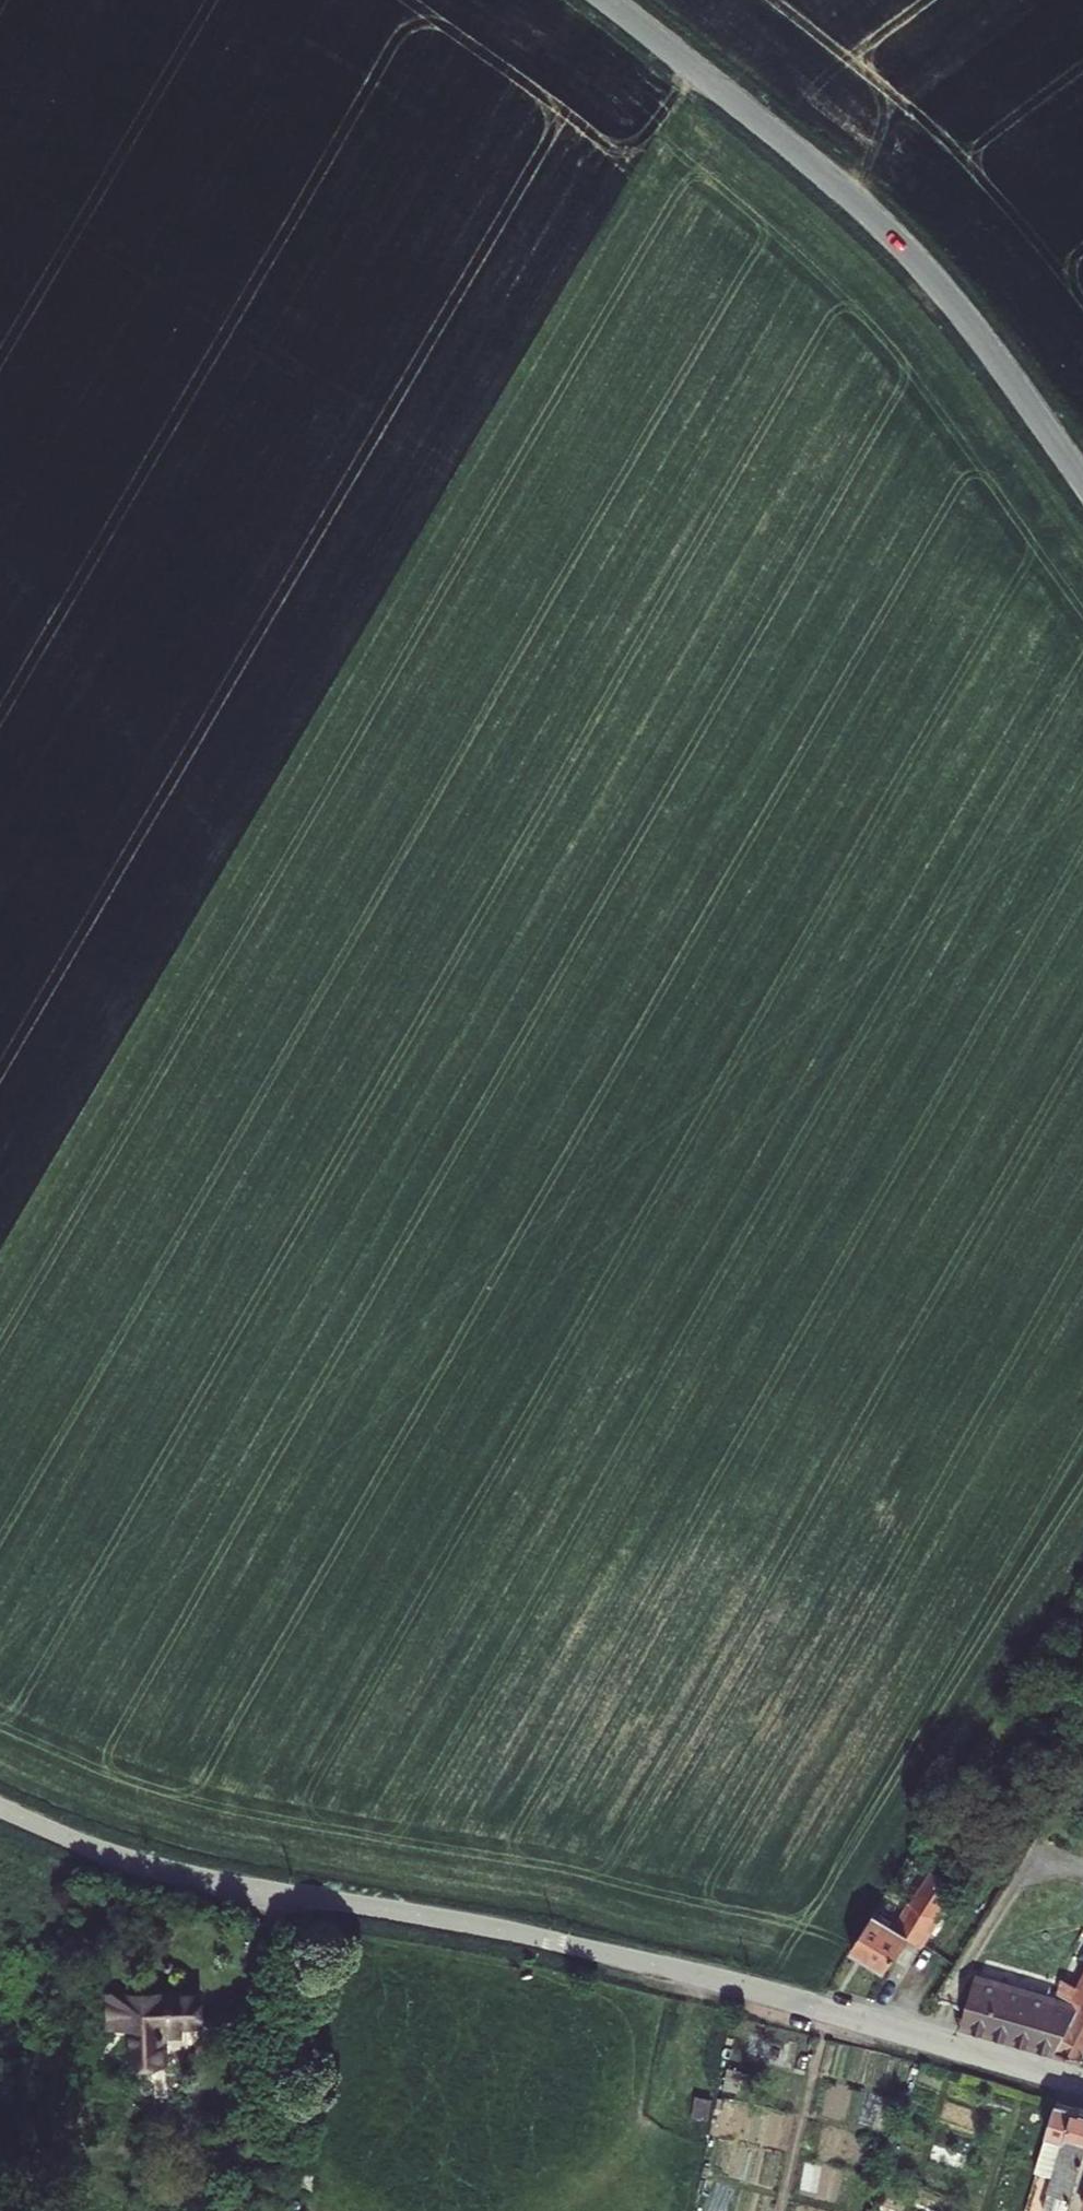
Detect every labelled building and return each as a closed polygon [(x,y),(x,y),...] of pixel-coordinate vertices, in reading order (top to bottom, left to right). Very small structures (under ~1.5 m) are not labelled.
[(875,1911),(852,1948),(869,1958),(886,1969),(907,1933),(925,1944),(940,1919),(937,1917),(956,1884),(932,1869),(896,1925),(875,1911)] [(967,2025),(1026,2041),(1082,2057),(1082,1993),(1077,2005),(980,1977),(967,2025)] [(134,2022),(136,2061),(164,2060),(163,2043),(168,2042),(168,2032),(181,2031),(181,2022),(202,2021),(201,1992),(156,1995),(111,1997),(113,2022),(134,2022)] [(1078,2180),(1082,2163),(1082,2107),(1078,2106),(1057,2100),(1038,2168),(1053,2174),(1043,2208),(1051,2210),(1068,2210),(1078,2180)]
